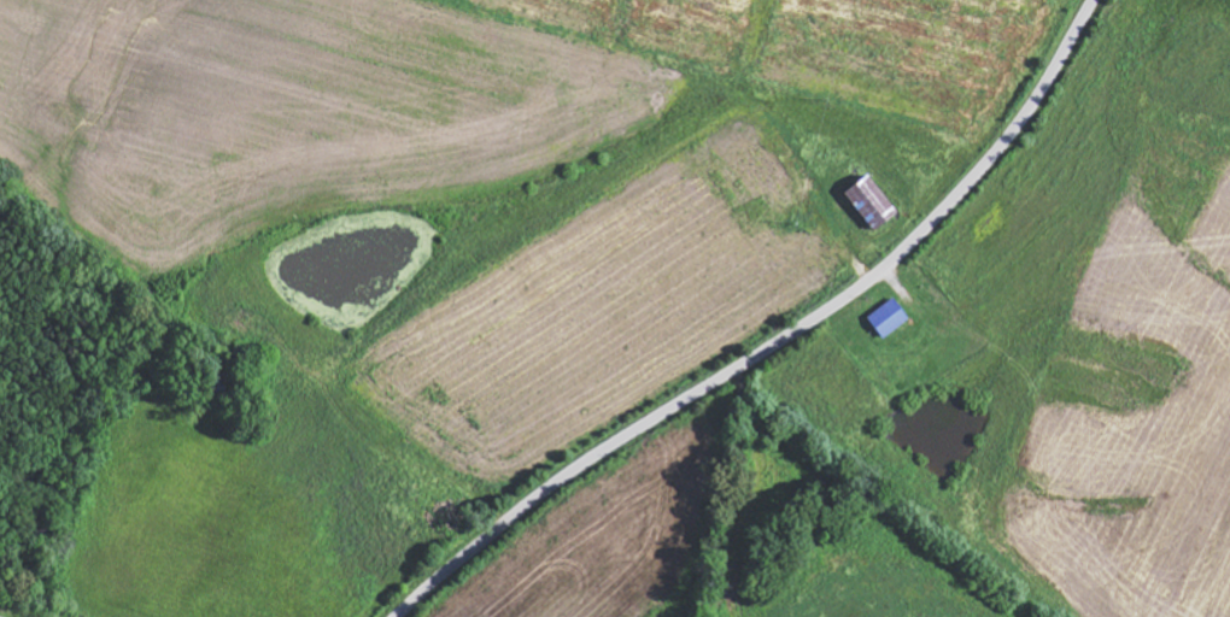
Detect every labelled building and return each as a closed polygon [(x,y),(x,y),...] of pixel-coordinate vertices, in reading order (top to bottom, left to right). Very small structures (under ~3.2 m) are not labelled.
[(846,193),(874,229),(898,210),(869,174),(846,193)] [(882,338),(910,320),(896,298),(868,315),(882,338)]
